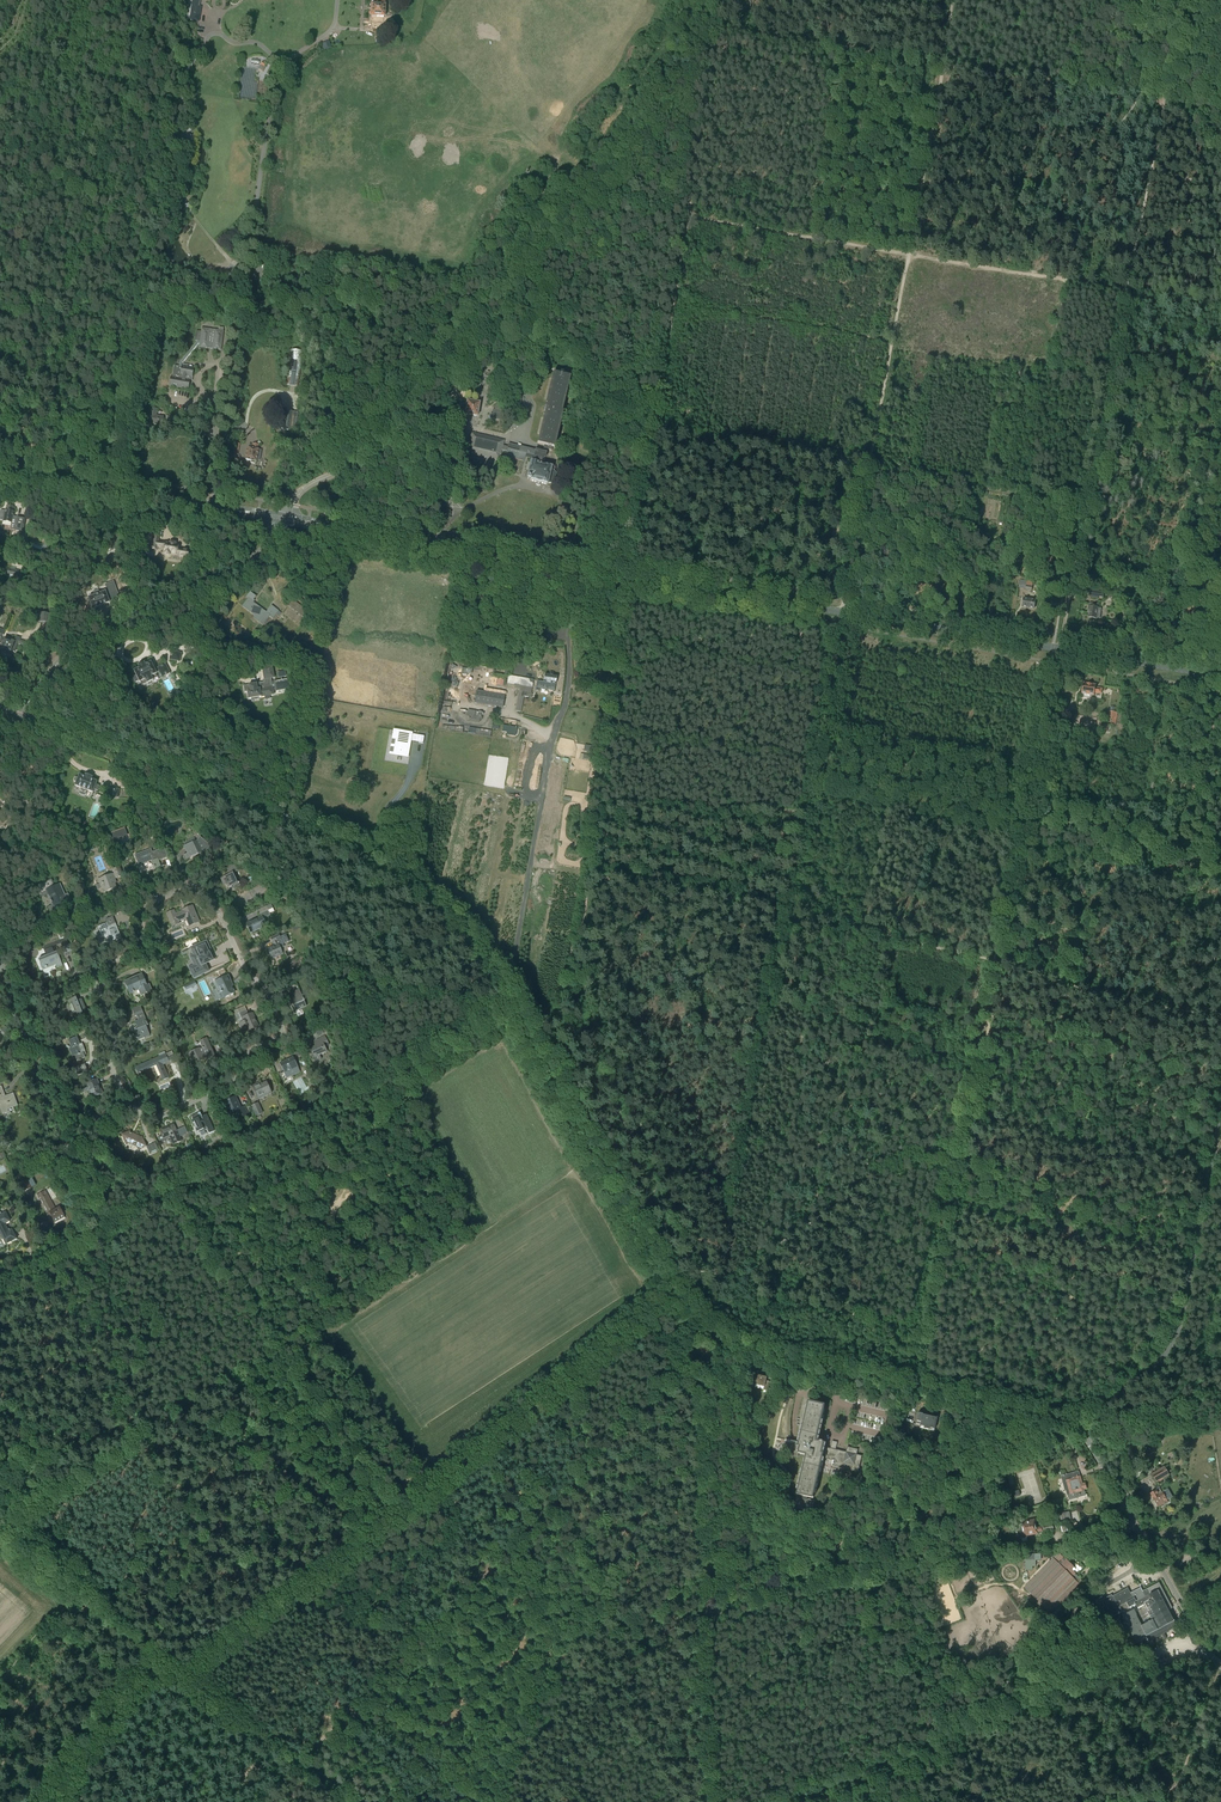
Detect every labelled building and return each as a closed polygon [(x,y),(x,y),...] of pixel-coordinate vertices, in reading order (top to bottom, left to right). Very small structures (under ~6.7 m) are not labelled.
[(189,19),(199,21),(201,7),(200,7),(197,6),(198,0),(193,0),(189,18),(189,19)] [(371,11),(370,11),(369,12),(369,13),(370,14),(371,14),(371,16),(377,16),(376,19),(384,20),(384,16),(384,10),(385,0),(376,0),(376,2),(375,3),(372,3),(372,4),(371,11)] [(331,40),(322,42),(324,50),(332,48),(331,40)] [(260,68),(266,71),(269,65),(264,61),(260,68)] [(171,377),(170,386),(188,388),(189,381),(190,380),(189,380),(189,378),(190,376),(192,376),(193,371),(193,368),(188,367),(186,367),(186,364),(183,364),(182,366),(181,366),(182,364),(183,362),(184,360),(198,344),(200,344),(199,347),(208,348),(208,347),(212,348),(212,349),(221,350),(223,331),(223,328),(219,327),(219,330),(202,328),(201,331),(200,342),(197,341),(180,363),(179,366),(174,365),(172,377),(171,377)] [(291,350),(286,385),(298,386),(302,352),(291,350)] [(562,411),(570,376),(553,372),(544,408),(546,408),(537,443),(544,444),(543,451),(547,452),(548,449),(549,449),(550,446),(553,446),(561,411),(562,411)] [(467,401),(466,406),(461,405),(460,409),(455,408),(455,413),(465,414),(477,416),(480,403),(467,401)] [(494,409),(515,413),(516,407),(495,403),(494,409)] [(152,408),(150,415),(149,423),(150,423),(158,424),(162,425),(164,417),(159,416),(156,416),(157,409),(152,408)] [(515,413),(494,409),(493,409),(492,414),(491,414),(490,418),(513,422),(515,413)] [(285,411),(284,425),(283,429),(296,431),(298,412),(285,411)] [(503,445),(504,440),(471,433),(467,453),(499,460),(502,450),(507,451),(508,446),(503,445)] [(547,452),(543,451),(509,443),(508,446),(507,451),(506,457),(525,461),(526,457),(533,459),(532,462),(531,462),(527,476),(532,477),(530,481),(537,483),(536,485),(537,485),(537,486),(538,486),(539,486),(540,486),(541,484),(547,485),(548,483),(551,483),(555,481),(556,475),(555,471),(551,469),(551,467),(546,466),(545,466),(544,465),(547,452)] [(247,448),(245,459),(251,460),(251,461),(251,462),(252,463),(254,463),(255,463),(255,461),(256,461),(259,462),(261,451),(258,450),(258,449),(259,445),(250,444),(249,444),(249,448),(247,448)] [(3,521),(3,522),(12,523),(12,525),(16,526),(15,530),(23,532),(26,518),(18,517),(17,518),(13,517),(14,512),(13,512),(14,507),(7,506),(6,511),(5,510),(5,511),(2,510),(0,511),(0,520),(3,521)] [(176,544),(176,543),(170,543),(158,542),(157,548),(158,547),(165,548),(164,553),(165,553),(166,554),(169,555),(170,554),(181,555),(181,556),(189,558),(191,551),(178,549),(179,545),(176,544)] [(1,573),(9,575),(14,576),(13,577),(18,578),(20,570),(15,569),(15,571),(2,568),(1,573)] [(1031,590),(1032,582),(1033,581),(1028,580),(1028,581),(1019,580),(1019,585),(1022,585),(1022,589),(1031,590)] [(89,598),(88,598),(89,598),(92,608),(93,609),(99,606),(103,605),(109,603),(109,602),(108,599),(110,598),(110,599),(119,596),(113,582),(105,585),(108,592),(106,593),(105,592),(106,592),(105,592),(99,594),(98,590),(93,592),(94,596),(89,598)] [(246,597),(248,599),(243,606),(256,616),(257,614),(260,617),(257,621),(263,624),(269,616),(272,619),(276,614),(279,616),(281,613),(272,606),(266,613),(252,603),(254,601),(253,600),(255,597),(250,592),(246,597)] [(1023,598),(1022,606),(1034,608),(1035,600),(1023,598)] [(308,612),(292,600),(288,606),(304,618),(308,612)] [(1090,603),(1089,606),(1088,606),(1087,613),(1088,613),(1088,618),(1096,619),(1096,618),(1100,618),(1101,609),(1097,608),(1098,604),(1090,603)] [(38,613),(38,621),(49,622),(50,614),(38,613)] [(0,641),(0,643),(2,644),(1,647),(11,651),(15,652),(16,648),(18,643),(24,646),(26,642),(20,640),(21,638),(16,636),(14,642),(4,638),(4,639),(1,639),(3,635),(3,636),(5,631),(0,629),(0,641)] [(181,653),(171,651),(169,659),(180,661),(181,653)] [(136,676),(133,677),(135,682),(139,680),(140,682),(145,679),(147,683),(153,680),(151,676),(156,673),(159,671),(162,677),(170,673),(165,664),(157,668),(158,668),(155,670),(151,662),(145,665),(144,663),(138,666),(139,668),(134,671),(136,676)] [(265,682),(244,686),(245,692),(248,692),(249,699),(252,699),(259,697),(266,696),(270,695),(274,695),(273,687),(275,687),(275,688),(276,688),(276,691),(290,688),(291,688),(291,686),(290,679),(274,682),(275,685),(274,685),(272,685),(271,678),(275,678),(273,666),(263,668),(265,682)] [(534,679),(522,678),(508,675),(507,684),(510,684),(532,688),(534,679)] [(544,682),(548,683),(547,690),(554,691),(556,677),(545,675),(544,682)] [(544,682),(537,681),(536,688),(547,690),(548,683),(544,682)] [(1102,688),(1095,687),(1096,685),(1083,683),(1081,693),(1094,695),(1094,693),(1101,694),(1102,688)] [(505,695),(476,691),(474,703),(503,707),(505,695)] [(461,708),(460,713),(468,714),(468,719),(478,720),(479,715),(482,715),(483,711),(461,708)] [(1111,725),(1115,726),(1116,713),(1109,711),(1108,719),(1112,719),(1111,725)] [(507,732),(506,735),(516,736),(517,727),(503,725),(502,732),(507,732)] [(394,731),(393,738),(396,739),(394,748),(393,754),(407,756),(409,741),(410,741),(411,734),(394,731)] [(92,777),(91,777),(86,775),(85,775),(86,775),(85,777),(79,775),(78,778),(75,777),(75,778),(74,781),(73,781),(74,781),(76,782),(75,785),(75,786),(81,788),(80,790),(80,791),(85,793),(86,793),(86,792),(87,790),(92,792),(93,792),(94,789),(97,790),(97,791),(98,790),(97,790),(99,786),(96,785),(97,782),(96,781),(91,779),(91,778),(92,777)] [(109,789),(108,796),(108,797),(109,797),(117,798),(118,798),(118,797),(119,790),(119,789),(118,789),(109,788),(110,788),(109,788),(109,789)] [(125,828),(127,827),(126,826),(109,833),(114,846),(118,844),(121,843),(119,839),(118,836),(126,833),(125,828)] [(185,846),(189,853),(183,856),(185,860),(212,847),(200,837),(197,840),(185,846)] [(164,848),(155,851),(152,852),(151,849),(135,855),(139,866),(143,864),(142,864),(151,860),(152,861),(155,870),(161,867),(159,861),(168,858),(164,848)] [(232,889),(240,885),(234,872),(239,870),(236,861),(225,866),(229,874),(223,877),(228,888),(231,886),(232,889)] [(105,892),(116,888),(114,881),(115,880),(115,879),(123,876),(119,867),(113,869),(114,873),(98,879),(101,889),(103,888),(105,892)] [(60,885),(55,887),(51,879),(37,885),(43,897),(48,894),(53,905),(48,907),(52,916),(59,912),(58,910),(69,905),(72,913),(82,908),(78,900),(72,902),(68,893),(64,895),(60,885)] [(183,911),(175,914),(174,910),(167,913),(172,927),(179,924),(178,921),(186,918),(187,921),(188,921),(190,926),(199,922),(192,906),(187,908),(187,909),(183,911)] [(260,914),(261,917),(247,924),(251,932),(265,926),(262,919),(270,915),(268,910),(260,914)] [(105,919),(106,923),(98,927),(102,938),(109,935),(112,942),(110,942),(111,942),(121,938),(117,928),(112,930),(111,926),(108,927),(108,926),(115,923),(113,916),(105,919)] [(267,949),(267,950),(266,951),(268,955),(270,955),(271,958),(282,952),(280,949),(285,947),(283,944),(288,942),(285,934),(280,937),(278,934),(271,938),(273,943),(275,945),(267,949)] [(62,947),(69,945),(67,938),(60,941),(62,947)] [(212,956),(206,942),(193,948),(196,955),(191,957),(195,966),(190,968),(194,977),(208,971),(207,970),(207,971),(204,964),(212,960),(210,957),(212,956)] [(43,948),(47,956),(38,959),(42,969),(51,965),(51,964),(55,962),(57,968),(62,965),(58,954),(55,955),(53,949),(54,949),(51,944),(43,948)] [(149,985),(147,986),(142,974),(129,980),(130,983),(126,985),(130,993),(141,988),(143,993),(151,990),(149,985)] [(228,975),(215,981),(220,992),(221,991),(224,998),(234,993),(229,982),(231,982),(228,975)] [(288,995),(292,1005),(293,1006),(296,1011),(303,1007),(302,1005),(305,1004),(299,990),(288,995)] [(81,999),(77,1001),(76,997),(67,1000),(69,1004),(71,1003),(74,1012),(71,1013),(73,1019),(83,1015),(81,1012),(86,1010),(83,1004),(81,999)] [(239,1013),(236,1015),(240,1024),(242,1029),(247,1027),(249,1030),(257,1026),(253,1017),(254,1016),(253,1014),(249,1016),(245,1006),(237,1009),(239,1013)] [(141,1008),(133,1011),(135,1016),(143,1013),(141,1008)] [(134,1022),(138,1030),(134,1031),(138,1040),(150,1036),(146,1026),(148,1025),(145,1017),(134,1022)] [(315,1041),(317,1046),(310,1049),(313,1055),(312,1056),(315,1062),(321,1059),(319,1055),(327,1052),(324,1046),(328,1044),(325,1036),(315,1041)] [(82,1043),(79,1045),(78,1043),(79,1042),(77,1037),(68,1040),(72,1048),(69,1049),(72,1057),(75,1056),(77,1061),(85,1057),(83,1052),(85,1051),(82,1043)] [(200,1041),(202,1047),(199,1049),(199,1048),(192,1051),(194,1055),(192,1056),(195,1063),(204,1059),(203,1058),(206,1056),(207,1059),(214,1056),(207,1038),(200,1041)] [(169,1078),(163,1064),(169,1062),(165,1054),(135,1067),(138,1074),(156,1065),(163,1081),(169,1078)] [(280,1064),(284,1072),(287,1078),(300,1072),(293,1058),(280,1064)] [(84,1063),(73,1067),(76,1076),(87,1071),(84,1063)] [(87,1083),(87,1085),(80,1088),(82,1093),(89,1090),(92,1098),(102,1094),(100,1087),(99,1087),(96,1080),(87,1083)] [(268,1085),(267,1085),(266,1082),(253,1088),(258,1099),(271,1093),(269,1088),(270,1087),(269,1085),(268,1085)] [(5,1096),(1,1086),(0,1086),(0,1107),(3,1114),(8,1112),(7,1109),(13,1107),(17,1106),(13,1094),(5,1096)] [(236,1101),(237,1100),(235,1096),(224,1101),(224,1102),(223,1103),(225,1106),(226,1106),(229,1113),(230,1112),(232,1115),(230,1116),(230,1117),(232,1116),(236,1114),(240,1112),(244,1119),(248,1117),(247,1116),(248,1115),(244,1106),(239,1108),(236,1101)] [(258,1103),(251,1106),(256,1116),(262,1113),(258,1103)] [(191,1117),(193,1120),(199,1133),(207,1129),(209,1134),(214,1132),(206,1115),(201,1117),(202,1118),(200,1119),(197,1114),(191,1117)] [(174,1125),(160,1131),(162,1136),(159,1138),(161,1143),(165,1141),(164,1140),(171,1137),(174,1144),(181,1141),(178,1135),(180,1134),(178,1129),(176,1130),(174,1125)] [(146,1147),(146,1146),(142,1137),(137,1139),(136,1135),(135,1135),(131,1134),(129,1131),(121,1135),(126,1144),(131,1142),(136,1146),(138,1150),(146,1147)] [(156,1142),(148,1145),(149,1151),(158,1149),(156,1142)] [(23,1192),(31,1188),(27,1180),(18,1184),(23,1192)] [(59,1207),(55,1209),(50,1200),(56,1197),(51,1187),(45,1190),(45,1191),(36,1195),(39,1200),(40,1199),(42,1202),(41,1203),(42,1205),(43,1204),(48,1213),(46,1214),(48,1218),(51,1216),(54,1223),(64,1217),(59,1207)] [(0,1215),(0,1229),(4,1238),(2,1239),(5,1245),(16,1239),(11,1230),(8,1231),(4,1224),(9,1221),(5,1212),(0,1215)] [(770,1382),(766,1381),(767,1377),(757,1375),(755,1385),(765,1387),(764,1390),(768,1391),(770,1382)] [(809,1402),(798,1446),(784,1442),(782,1453),(798,1457),(799,1454),(806,1455),(797,1495),(800,1496),(800,1498),(797,1497),(795,1504),(807,1506),(808,1500),(807,1499),(807,1497),(813,1499),(823,1458),(833,1460),(832,1465),(837,1466),(838,1462),(844,1463),(842,1468),(853,1471),(854,1465),(859,1467),(862,1456),(856,1455),(858,1450),(847,1447),(846,1453),(835,1450),(836,1447),(831,1446),(830,1449),(823,1447),(824,1443),(823,1443),(823,1442),(820,1441),(820,1442),(817,1441),(825,1406),(809,1402)] [(937,1418),(918,1413),(916,1424),(920,1425),(920,1428),(929,1430),(930,1428),(934,1430),(937,1418)] [(1156,1482),(1169,1475),(1164,1467),(1152,1474),(1156,1482)] [(1074,1473),(1067,1475),(1067,1474),(1061,1476),(1065,1491),(1066,1491),(1067,1495),(1068,1495),(1069,1500),(1085,1495),(1084,1490),(1086,1489),(1085,1483),(1082,1484),(1080,1476),(1075,1478),(1074,1473)] [(1151,1494),(1150,1495),(1152,1499),(1153,1498),(1158,1507),(1164,1503),(1164,1505),(1168,1503),(1162,1493),(1160,1489),(1160,1487),(1155,1490),(1156,1491),(1151,1494)] [(1055,1514),(1057,1522),(1057,1523),(1071,1520),(1069,1512),(1055,1514)] [(1021,1523),(1024,1537),(1037,1534),(1037,1533),(1053,1529),(1052,1524),(1050,1525),(1049,1521),(1042,1522),(1043,1526),(1043,1527),(1036,1528),(1034,1520),(1021,1523)] [(1064,1558),(1058,1553),(1024,1587),(1042,1606),(1044,1604),(1052,1612),(1082,1581),(1075,1574),(1073,1572),(1074,1571),(1074,1568),(1064,1558)] [(1032,1570),(1032,1567),(1032,1560),(1040,1560),(1040,1554),(1026,1554),(1026,1570),(1032,1570)] [(1168,1610),(1172,1608),(1159,1583),(1143,1592),(1141,1588),(1130,1593),(1127,1588),(1112,1596),(1111,1595),(1101,1601),(1104,1607),(1101,1608),(1108,1620),(1129,1609),(1129,1608),(1136,1605),(1137,1608),(1143,1605),(1145,1608),(1142,1609),(1147,1619),(1150,1617),(1152,1621),(1141,1627),(1136,1616),(1133,1611),(1122,1617),(1136,1644),(1139,1643),(1141,1647),(1144,1645),(1142,1641),(1145,1640),(1144,1638),(1146,1637),(1149,1642),(1164,1634),(1177,1627),(1174,1622),(1174,1621),(1174,1620),(1173,1621),(1168,1610)]
